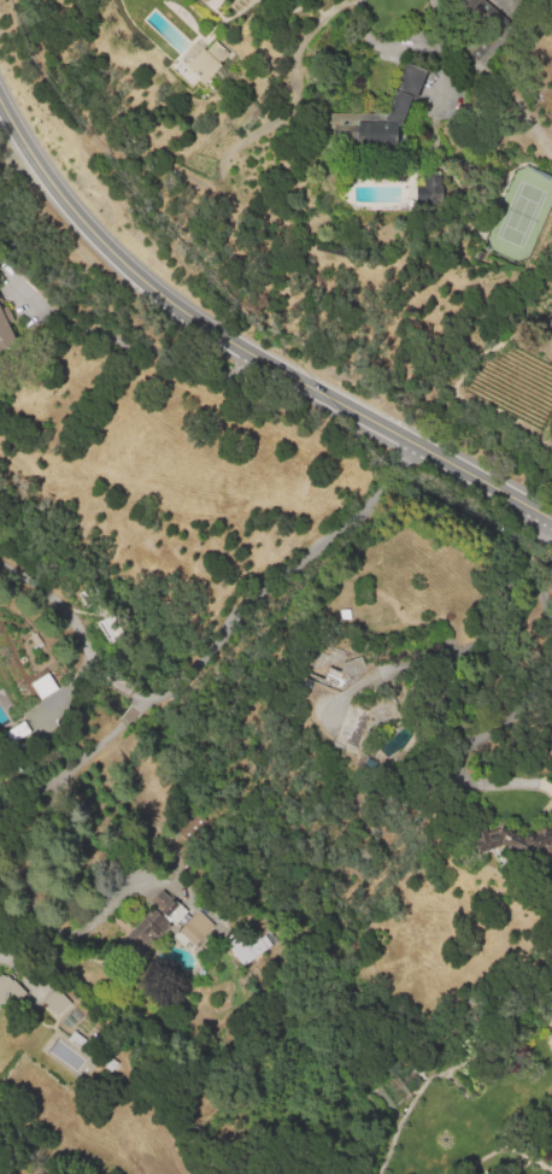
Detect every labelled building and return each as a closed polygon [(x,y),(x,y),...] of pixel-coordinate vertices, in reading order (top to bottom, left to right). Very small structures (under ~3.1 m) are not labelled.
[(218,16),(200,0),(232,0),(218,16)] [(484,0),(455,0),(453,2),(479,26),(459,48),(479,66),(514,27),(484,0)] [(204,48),(206,52),(216,41),(230,55),(221,65),(222,66),(205,84),(186,67),(204,48)] [(427,74),(416,102),(411,100),(400,128),(398,127),(397,140),(358,140),(359,123),(383,123),(405,66),(427,74)] [(422,184),(414,185),(415,203),(440,203),(439,174),(422,174),(422,184)] [(18,342),(0,351),(0,304),(18,342)] [(548,313),(536,325),(550,339),(551,338),(551,308),(548,313)] [(93,583),(104,603),(86,612),(75,593),(93,583)] [(110,614),(123,638),(107,646),(94,623),(110,614)] [(359,657),(363,667),(381,659),(403,716),(365,732),(354,758),(324,746),(328,738),(294,723),(311,682),(296,676),(313,639),(346,653),(341,662),(359,657)] [(506,837),(504,825),(484,830),(483,826),(468,830),(473,852),(499,846),(503,860),(541,851),(541,854),(551,851),(551,825),(506,837)] [(187,912),(165,935),(151,922),(148,917),(148,915),(151,910),(154,908),(151,903),(162,892),(171,902),(172,899),(187,912)] [(198,911),(213,927),(199,940),(183,924),(198,911)] [(263,937),(269,947),(264,950),(258,939),(263,937)] [(258,939),(264,950),(265,951),(254,958),(246,946),(258,939)] [(229,950),(243,941),(246,946),(254,958),(240,968),(229,950)] [(4,1005),(0,1005),(0,976),(8,978),(24,993),(17,1002),(8,993),(4,1005)] [(42,1002),(55,988),(70,1004),(58,1016),(42,1002)] [(66,1040),(72,1032),(86,1040),(80,1049),(66,1040)]
